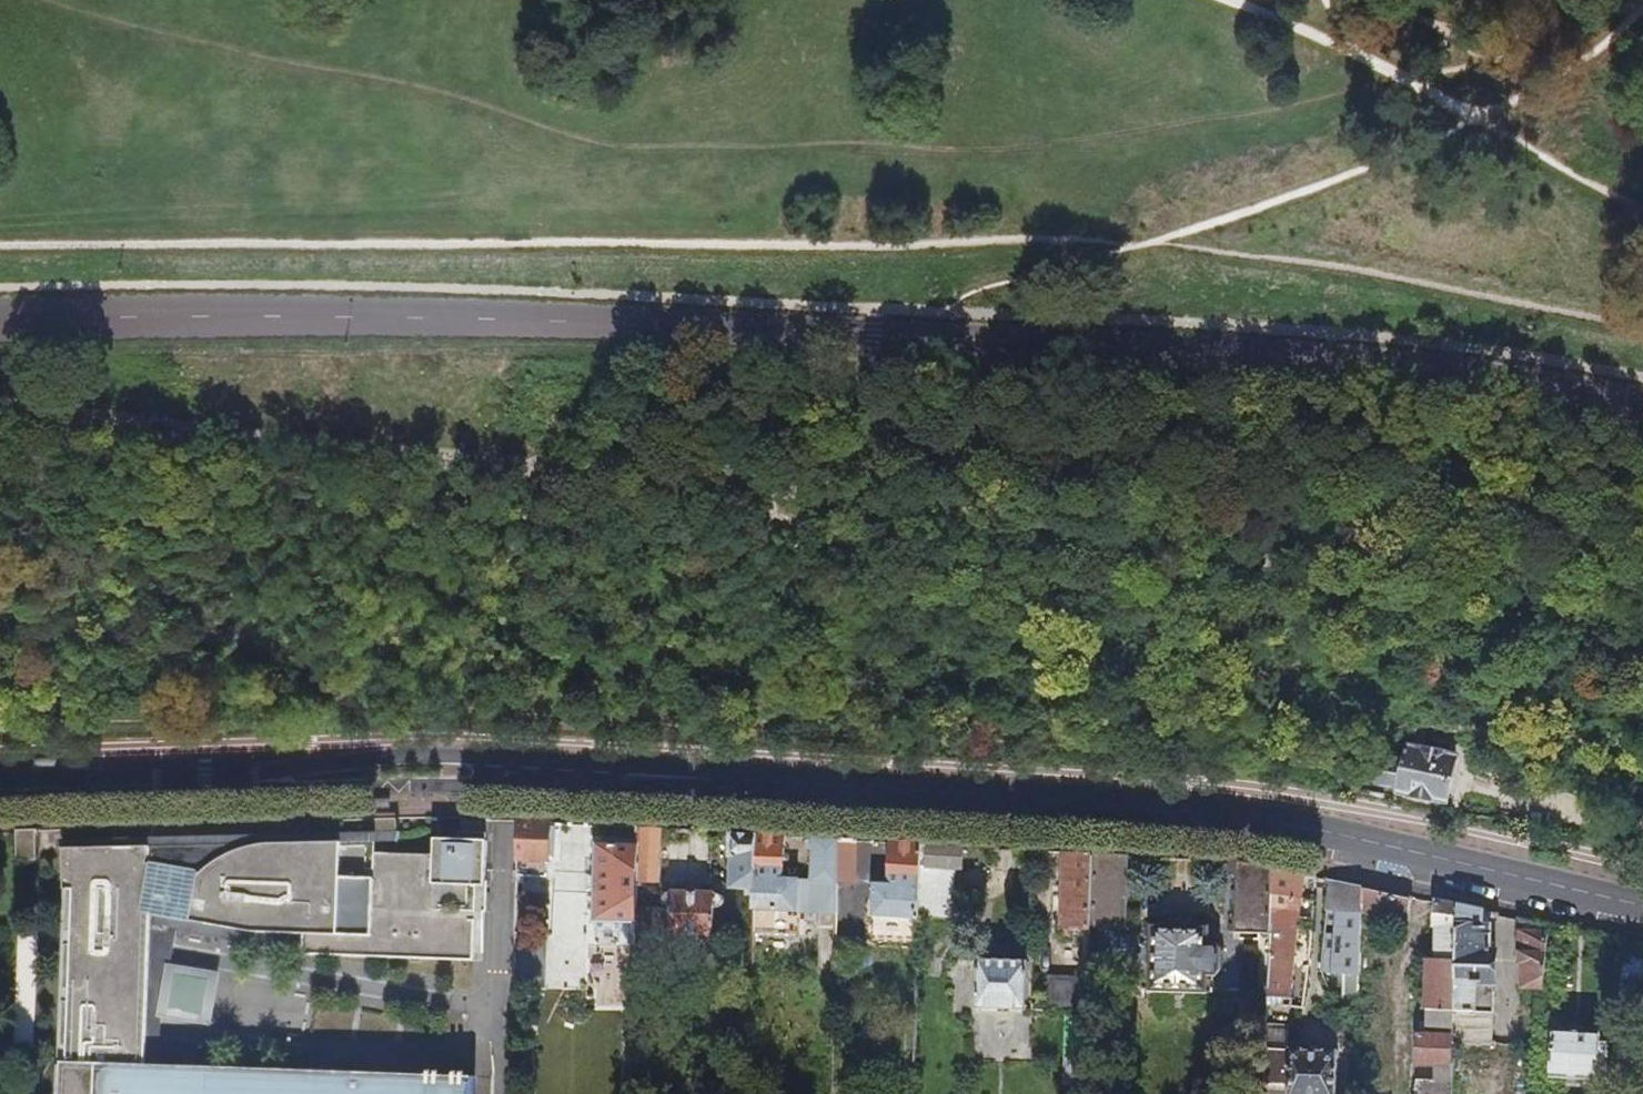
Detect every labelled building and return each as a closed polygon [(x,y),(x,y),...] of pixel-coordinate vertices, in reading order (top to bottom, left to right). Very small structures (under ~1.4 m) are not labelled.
[(1399,797),(1447,808),(1458,759),(1411,748),(1406,767),(1386,763),(1380,789),(1400,794),(1399,797)] [(551,825),(520,823),(518,879),(545,879),(546,863),(549,863),(551,825)] [(663,831),(640,830),(640,847),(639,883),(662,884),(663,831)] [(39,858),(38,831),(17,832),(18,859),(39,858)] [(741,907),(755,908),(758,836),(734,835),(732,890),(740,890),(741,907)] [(755,908),(755,911),(838,915),(840,880),(841,841),(813,839),(812,882),(785,880),(785,838),(758,836),(755,908)] [(841,841),(840,880),(856,880),(858,842),(841,841)] [(148,1068),(152,930),(304,956),(304,957),(475,964),(477,916),(436,914),(434,914),(435,873),(437,873),(487,875),(489,844),(436,842),(436,859),(377,856),(377,844),(262,847),(235,854),(216,864),(202,877),(200,877),(200,874),(176,870),(151,865),(151,868),(148,867),(151,849),(65,850),(66,892),(69,892),(68,934),(74,934),(74,947),(68,947),(67,991),(72,991),(72,1004),(66,1004),(66,1048),(71,1048),(71,1064),(65,1064),(64,1093),(495,1093),(495,1082),(148,1068)] [(875,917),(920,919),(920,917),(923,845),(894,844),(893,887),(876,886),(875,917)] [(923,845),(920,917),(955,919),(957,869),(962,869),(964,848),(923,845)] [(597,923),(637,924),(638,909),(639,883),(640,847),(599,846),(597,923)] [(1079,938),(1091,939),(1091,930),(1093,855),(1068,853),(1064,929),(1079,930),(1079,938)] [(1093,855),(1091,930),(1127,931),(1129,857),(1093,855)] [(1274,870),(1239,863),(1236,934),(1271,935),(1274,870)] [(1274,870),(1271,935),(1269,999),(1291,1000),(1292,962),(1297,925),(1304,876),(1274,870)] [(487,875),(437,873),(436,914),(477,916),(485,916),(487,875)] [(1314,878),(1304,876),(1297,925),(1306,926),(1314,878)] [(1346,993),(1359,993),(1361,969),(1361,937),(1362,910),(1363,889),(1333,882),(1329,911),(1340,913),(1334,974),(1346,976),(1346,993)] [(1363,889),(1362,910),(1409,921),(1411,898),(1363,889)] [(673,910),(672,938),(716,939),(717,910),(722,909),(725,906),(725,900),(722,898),(718,897),(717,896),(672,894),(672,895),(668,896),(665,898),(664,901),(664,905),(666,907),(669,910),(673,910)] [(523,901),(523,908),(527,912),(535,913),(539,910),(539,902),(535,898),(527,898),(523,901)] [(1457,1012),(1459,908),(1438,904),(1437,961),(1429,960),(1428,1010),(1430,1011),(1430,1023),(1423,1023),(1423,1032),(1419,1032),(1417,1067),(1435,1068),(1435,1079),(1419,1079),(1418,1093),(1455,1093),(1457,1012)] [(1459,908),(1457,1012),(1493,1014),(1495,953),(1491,953),(1491,950),(1489,950),(1490,927),(1491,914),(1459,908)] [(637,924),(637,937),(672,938),(673,910),(669,910),(638,909),(637,924)] [(1156,930),(1153,991),(1206,993),(1206,975),(1217,975),(1220,972),(1220,951),(1218,949),(1207,948),(1208,931),(1156,930)] [(1523,988),(1544,989),(1547,934),(1521,933),(1519,955),(1521,955),(1521,965),(1524,965),(1523,988)] [(35,1051),(38,934),(21,934),(17,1050),(35,1051)] [(518,936),(516,990),(548,991),(549,938),(518,936)] [(1361,969),(1392,970),(1392,940),(1361,937),(1361,969)] [(1642,1002),(1642,946),(1629,942),(1623,987),(1631,1001),(1642,1002)] [(1029,964),(981,962),(979,1010),(1027,1012),(1029,964)] [(1357,1093),(1388,1093),(1392,970),(1361,969),(1359,993),(1357,1093)] [(174,970),(168,1021),(217,1027),(223,976),(174,970)] [(1601,1034),(1554,1032),(1552,1079),(1598,1082),(1601,1034)] [(1266,1093),(1337,1093),(1339,1053),(1326,1052),(1326,1054),(1305,1054),(1304,1052),(1293,1051),(1293,1053),(1293,1063),(1267,1063),(1266,1093)] [(1293,1063),(1293,1053),(1268,1052),(1267,1063),(1293,1063)]
